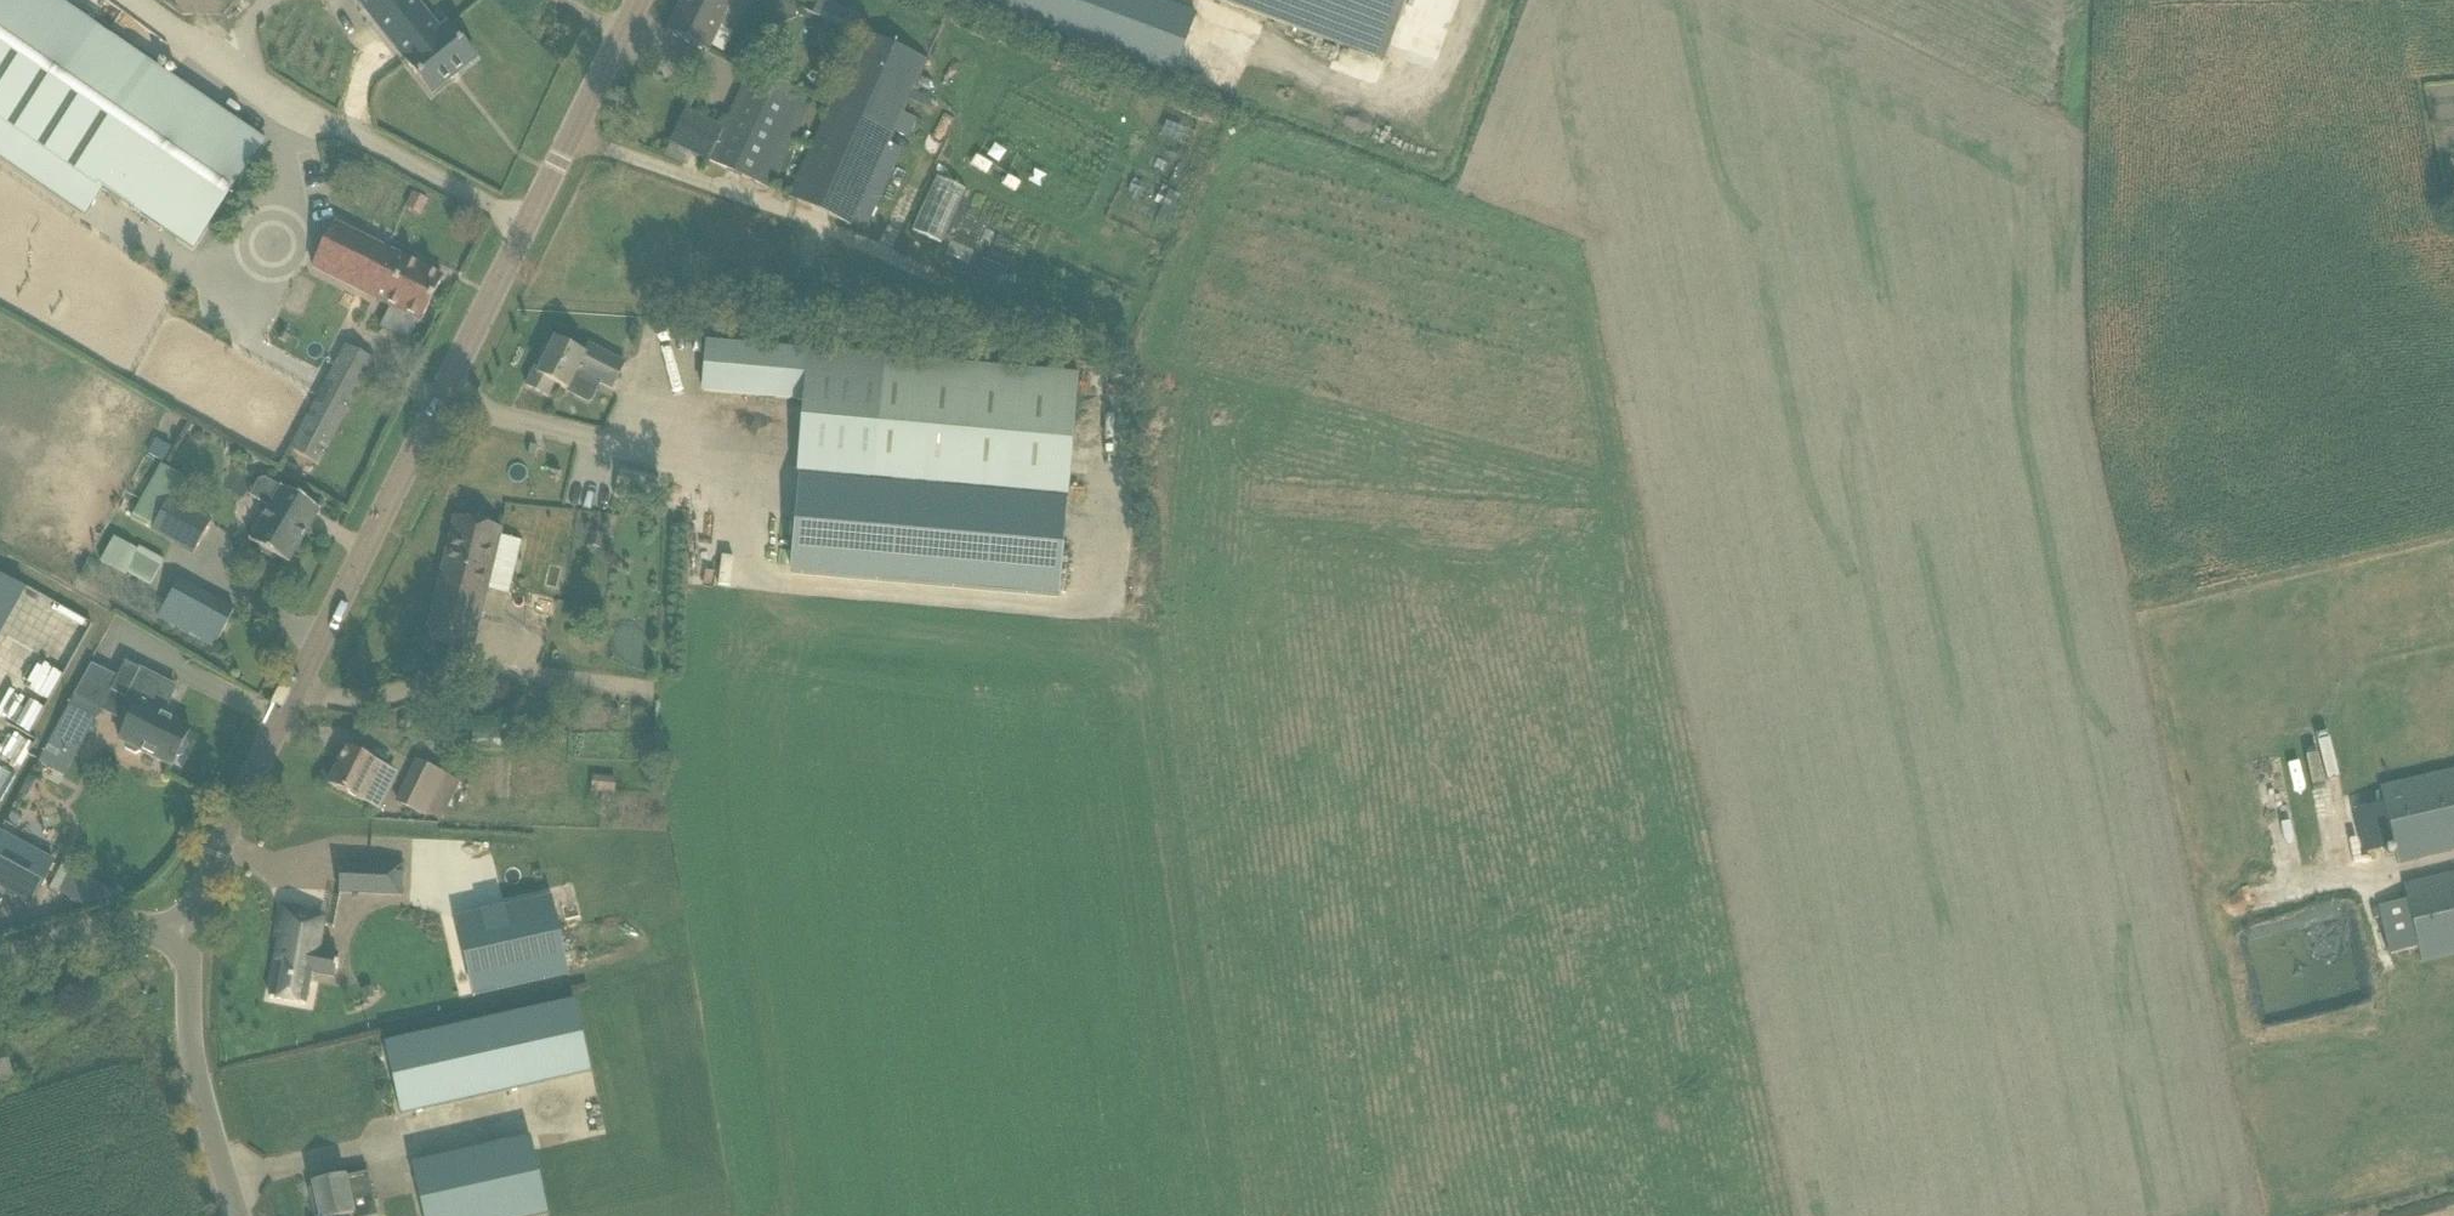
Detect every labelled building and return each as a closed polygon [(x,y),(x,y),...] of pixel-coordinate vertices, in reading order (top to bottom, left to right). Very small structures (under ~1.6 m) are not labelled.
[(56,0),(0,0),(0,158),(85,216),(103,190),(193,252),(267,144),(56,0)] [(408,61),(407,62),(417,74),(432,93),(473,59),(447,27),(439,34),(412,0),(359,0),(408,61)] [(750,4),(741,0),(683,0),(666,33),(709,54),(725,21),(739,28),(750,4)] [(1174,77),(1198,15),(1159,0),(970,0),(1174,77)] [(1385,62),(1408,0),(1216,0),(1385,62)] [(846,17),(841,27),(840,27),(854,34),(859,23),(850,19),(846,17)] [(862,33),(789,197),(853,226),(928,62),(862,33)] [(724,129),(708,121),(686,111),(671,143),(769,189),(810,101),(751,73),(724,129)] [(1179,196),(1168,192),(1159,214),(1170,219),(1179,196)] [(422,211),(427,200),(413,194),(408,204),(422,211)] [(312,267),(421,322),(443,278),(334,224),(312,267)] [(914,305),(807,299),(770,297),(769,325),(912,334),(914,305)] [(577,372),(612,389),(625,363),(589,345),(584,355),(555,340),(548,353),(544,351),(526,386),(548,397),(555,384),(568,390),(577,372)] [(709,340),(704,394),(805,404),(810,350),(709,340)] [(373,361),(346,346),(290,450),(318,465),(373,361)] [(798,473),(789,569),(1058,593),(1078,374),(810,350),(805,404),(798,473)] [(161,465),(132,518),(136,520),(194,554),(213,522),(172,499),(184,478),(166,468),(161,465)] [(614,496),(633,501),(640,473),(621,468),(614,496)] [(269,508),(249,542),(260,548),(261,553),(272,559),(277,558),(288,564),(320,510),(282,487),(269,508)] [(425,639),(472,651),(502,529),(455,518),(425,639)] [(102,561),(127,576),(140,553),(116,538),(102,561)] [(235,610),(183,582),(163,620),(214,648),(235,610)] [(60,608),(47,657),(73,663),(85,615),(60,608)] [(16,680),(12,678),(0,698),(0,715),(29,732),(64,672),(45,661),(40,670),(27,662),(16,680)] [(120,676),(112,691),(139,706),(128,725),(120,741),(171,767),(176,758),(183,756),(188,746),(185,740),(190,729),(162,715),(175,688),(137,668),(126,663),(120,676)] [(538,720),(611,728),(614,699),(541,691),(538,720)] [(68,712),(51,742),(77,756),(82,747),(102,711),(76,697),(68,712)] [(23,766),(34,738),(0,725),(0,758),(23,766)] [(378,808),(386,790),(395,772),(347,749),(329,784),(359,799),(359,798),(378,808)] [(424,818),(425,814),(439,822),(460,782),(446,775),(445,777),(418,762),(396,803),(424,818)] [(2378,787),(2396,863),(2453,850),(2453,769),(2378,787)] [(594,777),(593,792),(613,793),(614,778),(594,777)] [(30,907),(53,863),(0,834),(0,891),(30,907)] [(369,854),(368,886),(404,887),(405,855),(369,854)] [(58,893),(71,869),(62,864),(48,890),(57,894),(58,893)] [(2403,884),(2407,900),(2378,907),(2390,956),(2419,949),(2422,962),(2453,955),(2453,873),(2403,884)] [(550,900),(455,921),(472,997),(567,976),(550,900)] [(282,934),(270,998),(305,1005),(312,972),(317,951),(323,918),(300,914),(301,912),(282,908),(278,933),(282,934)] [(576,996),(385,1038),(401,1111),(400,1112),(591,1070),(576,996)] [(15,1079),(4,1042),(0,1044),(0,1083),(15,1079)] [(412,1165),(423,1215),(543,1215),(548,1215),(531,1138),(412,1165)] [(312,1205),(315,1215),(348,1215),(352,1215),(353,1215),(378,1215),(368,1173),(337,1180),(313,1185),(317,1202),(312,1205)]
